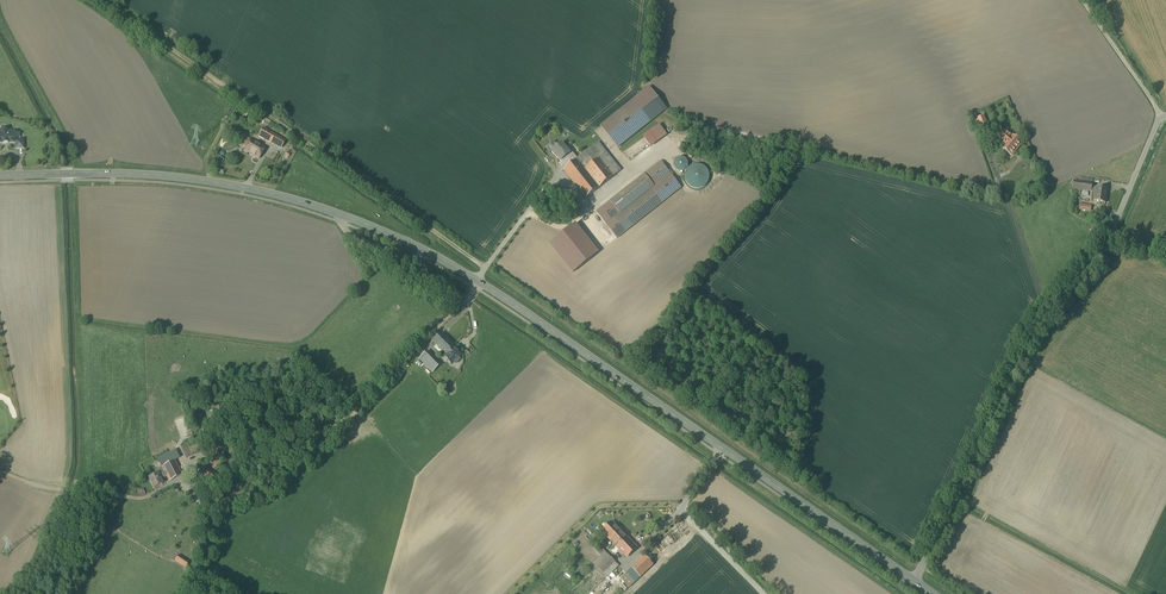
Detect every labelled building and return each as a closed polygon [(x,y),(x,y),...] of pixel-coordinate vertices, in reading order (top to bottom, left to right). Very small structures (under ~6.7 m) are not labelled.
[(633,101),(601,126),(618,147),(650,122),(633,101)] [(986,117),(976,120),(981,134),(990,131),(986,117)] [(273,134),(264,129),(260,136),(259,136),(269,142),(269,141),(273,134)] [(7,132),(7,131),(2,131),(2,132),(0,132),(0,143),(4,143),(7,143),(16,143),(16,140),(15,132),(7,132)] [(1006,144),(1002,149),(1013,157),(1023,143),(1013,135),(1012,136),(1008,133),(1001,141),(1006,144)] [(285,141),(273,134),(269,141),(281,148),(285,141)] [(247,148),(251,140),(245,137),(241,145),(247,148)] [(23,140),(16,140),(16,143),(16,149),(24,149),(23,140)] [(265,148),(251,140),(247,148),(245,151),(259,159),(265,148)] [(566,169),(579,158),(566,142),(552,153),(566,169)] [(599,143),(579,158),(566,169),(564,170),(586,198),(621,171),(599,143)] [(619,213),(614,217),(625,232),(681,187),(661,162),(610,202),(619,213)] [(687,171),(686,172),(685,175),(685,177),(685,179),(686,181),(687,183),(688,184),(689,186),(691,187),(693,188),(695,189),(697,189),(699,189),(701,188),(703,187),(705,186),(706,185),(708,183),(709,181),(709,179),(709,177),(709,175),(709,173),(708,171),(707,169),(705,168),(704,166),(702,166),(700,165),(698,165),(695,165),(693,165),(691,166),(690,167),(688,169),(687,171)] [(1072,183),(1070,191),(1088,193),(1089,185),(1072,183)] [(1091,187),(1090,204),(1101,205),(1103,188),(1091,187)] [(455,346),(442,333),(434,342),(446,354),(447,354),(453,348),(455,346)] [(461,355),(453,348),(447,354),(446,354),(444,356),(452,364),(454,361),(456,363),(460,360),(458,358),(461,355)] [(439,365),(427,353),(422,358),(434,370),(439,365)] [(200,443),(189,449),(193,455),(204,450),(200,443)] [(189,449),(188,447),(182,450),(186,459),(193,455),(189,449)] [(223,463),(218,451),(208,456),(214,468),(223,463)] [(175,461),(162,467),(165,472),(167,477),(169,481),(182,475),(175,461)] [(224,480),(207,467),(202,474),(219,486),(224,480)] [(157,474),(149,478),(154,489),(163,484),(161,480),(167,477),(165,472),(158,475),(157,474)] [(219,486),(202,474),(199,478),(216,490),(219,486)] [(623,533),(612,522),(602,531),(613,543),(613,542),(623,533)] [(637,548),(623,533),(613,542),(620,549),(624,554),(627,557),(637,548)] [(604,575),(607,577),(619,566),(601,548),(584,564),(589,569),(594,564),(596,566),(604,575)] [(189,562),(179,555),(175,561),(186,568),(189,562)] [(653,565),(645,556),(621,579),(629,588),(653,565)] [(604,575),(596,566),(594,568),(603,577),(604,575)]
